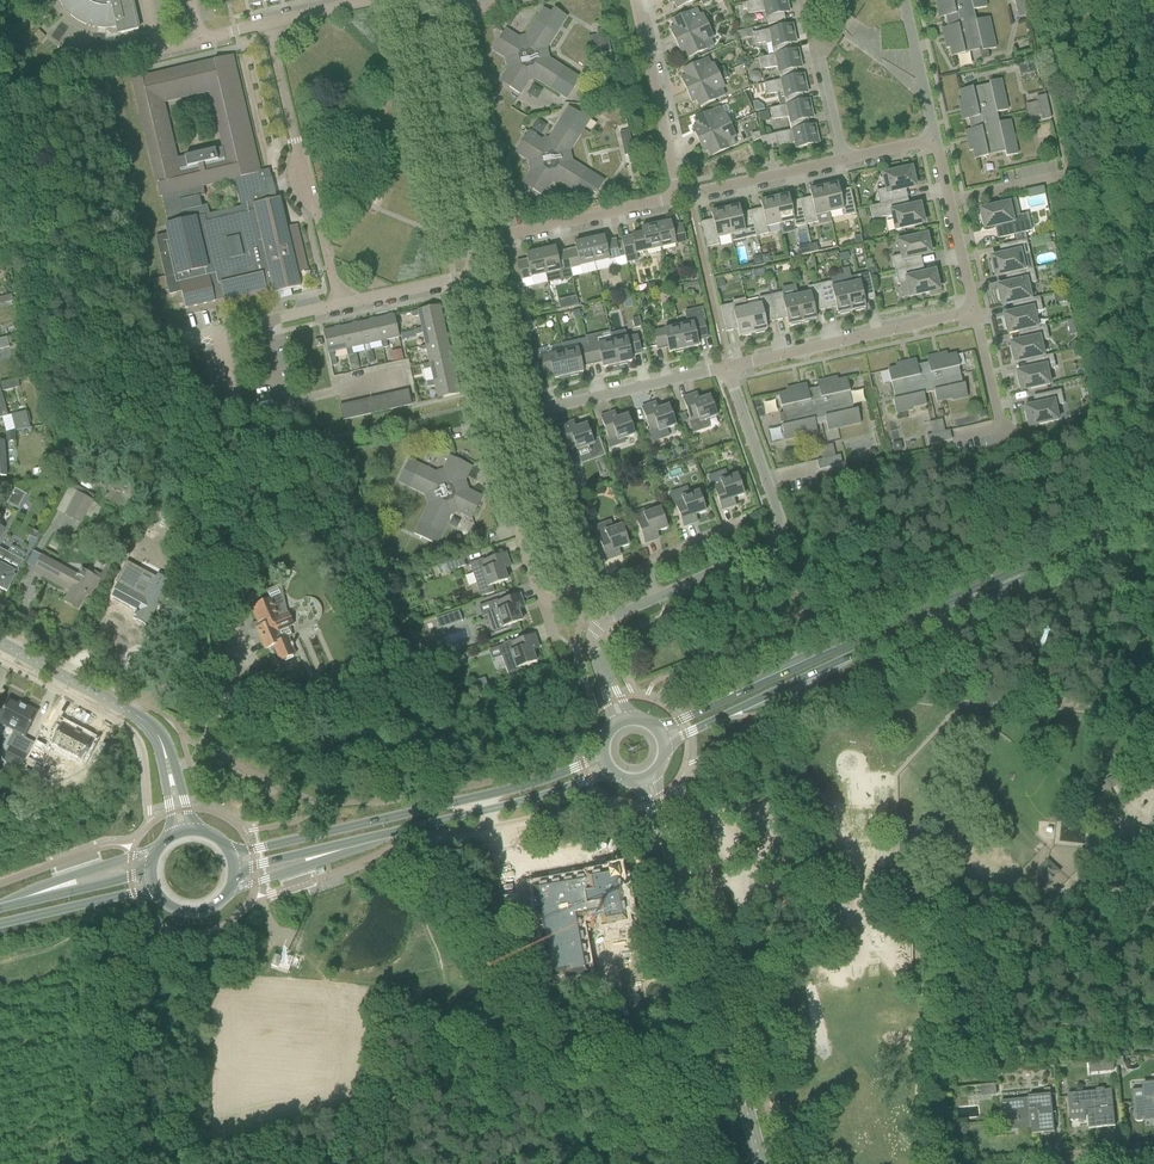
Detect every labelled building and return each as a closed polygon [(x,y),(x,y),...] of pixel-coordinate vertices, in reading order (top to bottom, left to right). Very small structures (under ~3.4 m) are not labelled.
[(65,6),(62,7),(70,16),(72,14),(79,19),(87,23),(86,26),(96,29),(97,26),(106,26),(115,25),(117,34),(138,29),(131,0),(61,0),(65,6)] [(670,3),(674,2),(677,8),(695,0),(669,0),(670,3)] [(745,3),(748,14),(765,12),(768,25),(785,21),(784,13),(788,12),(787,6),(788,6),(787,0),(757,0),(745,3)] [(986,7),(985,0),(935,0),(936,6),(942,5),(950,39),(944,40),(946,49),(949,48),(951,57),(965,54),(964,53),(981,49),(982,52),(987,50),(996,48),(989,18),(976,21),(973,10),(986,7)] [(1018,18),(1027,16),(1025,4),(1015,6),(1018,18)] [(543,8),(535,21),(525,37),(519,38),(505,29),(498,40),(502,43),(496,52),(506,59),(508,68),(501,78),(511,84),(509,88),(520,95),(528,81),(535,79),(567,99),(580,78),(548,58),(546,49),(566,16),(554,9),(552,13),(543,8)] [(702,13),(699,14),(697,9),(671,20),(674,27),(670,29),(672,33),(672,34),(675,41),(708,26),(702,13)] [(793,26),(791,26),(791,25),(752,33),(753,36),(755,45),(772,42),(774,55),(792,51),(791,44),(795,43),(794,37),(795,36),(793,26)] [(711,40),(713,39),(708,26),(675,41),(678,49),(679,48),(681,53),(685,51),(688,58),(714,46),(711,40)] [(601,54),(611,52),(605,29),(596,31),(597,35),(587,37),(591,52),(600,49),(601,54)] [(745,30),(737,32),(739,39),(747,37),(745,30)] [(123,57),(137,54),(133,37),(119,40),(123,57)] [(799,51),(797,51),(797,50),(792,51),(774,55),(758,59),(761,70),(777,67),(780,80),(798,76),(796,69),(801,68),(799,62),(801,61),(799,51)] [(297,225),(286,228),(279,198),(271,200),(266,181),(271,180),(269,170),(260,172),(232,56),(131,80),(159,197),(162,196),(168,224),(165,225),(167,234),(160,236),(162,245),(157,246),(165,277),(167,288),(169,295),(181,292),(185,308),(215,302),(215,301),(223,299),(224,305),(267,295),(266,289),(273,288),(274,293),(300,287),(296,272),(307,269),(297,225)] [(713,63),(711,64),(708,58),(682,70),(685,77),(682,78),(684,83),(683,83),(686,91),(724,73),(726,71),(724,66),(716,69),(713,63)] [(722,81),(727,78),(724,73),(686,91),(690,98),(692,102),(696,100),(699,107),(725,96),(722,91),(726,89),(722,81)] [(804,76),(803,76),(802,75),(798,76),(780,80),(764,84),(766,95),(783,93),(786,105),(803,101),(802,94),(806,93),(805,87),(807,86),(804,76)] [(997,113),(1007,110),(1000,80),(989,82),(989,85),(972,88),(959,91),(961,99),(957,100),(959,109),(965,108),(973,141),(967,142),(969,151),(972,151),(974,159),(988,156),(1005,152),(1006,157),(1017,154),(1010,121),(999,123),(997,113)] [(755,98),(765,96),(763,86),(753,88),(753,89),(750,89),(752,97),(755,96),(755,98)] [(1039,109),(1048,106),(1045,95),(1036,97),(1039,109)] [(810,101),(808,102),(808,100),(803,101),(786,105),(769,109),(772,120),(789,117),(792,130),(809,126),(808,119),(812,118),(811,112),(812,112),(810,101)] [(696,126),(693,128),(695,132),(694,133),(697,140),(730,125),(726,117),(729,116),(730,113),(727,106),(720,109),(719,107),(704,114),(693,119),(696,126)] [(1041,120),(1051,118),(1048,106),(1039,109),(1041,120)] [(525,145),(519,155),(529,161),(531,170),(525,180),(534,186),(532,190),(543,197),(551,183),(558,181),(574,191),(587,199),(592,191),(596,194),(604,182),(587,171),(571,161),(569,152),(579,136),(592,115),(580,108),(577,112),(568,107),(558,123),(548,139),(542,140),(528,132),(521,142),(525,145)] [(759,123),(769,121),(767,112),(757,114),(759,123)] [(733,140),(736,138),(730,125),(697,140),(701,147),(702,147),(704,152),(707,150),(710,157),(736,145),(733,140)] [(816,126),(814,127),(814,125),(809,126),(792,130),(760,138),(763,151),(773,149),(773,146),(797,142),(798,147),(795,147),(796,148),(818,143),(816,137),(818,137),(816,126)] [(624,156),(634,154),(628,131),(619,133),(624,156)] [(760,138),(759,133),(759,132),(750,134),(752,142),(760,138)] [(913,171),(912,172),(911,169),(901,171),(901,170),(882,174),(886,189),(876,191),(879,205),(904,199),(902,191),(905,190),(905,189),(915,186),(915,184),(916,184),(913,171)] [(852,186),(860,185),(857,174),(850,175),(852,186)] [(837,184),(835,185),(835,183),(825,185),(825,187),(823,187),(829,213),(842,210),(843,217),(856,214),(850,189),(839,191),(837,184)] [(823,187),(821,188),(821,186),(811,188),(811,190),(809,190),(811,197),(800,200),(806,225),(818,222),(817,216),(829,213),(823,187)] [(776,198),(774,198),(780,224),(792,221),(794,228),(806,225),(800,200),(789,202),(788,195),(786,196),(785,194),(776,196),(776,198)] [(774,198),(772,199),(772,197),(762,200),(762,201),(760,202),(762,208),(751,211),(757,236),(769,234),(767,227),(780,224),(774,198)] [(909,207),(906,207),(904,199),(879,205),(869,207),(872,219),(892,216),(895,231),(914,227),(913,225),(923,223),(923,220),(924,220),(922,208),(920,208),(919,205),(909,208),(909,207)] [(980,213),(979,214),(982,226),(983,225),(984,228),(994,226),(994,227),(997,226),(1000,238),(1014,235),(1015,242),(1026,240),(1025,233),(1031,231),(1027,214),(1021,215),(1018,216),(1012,217),(1008,203),(1000,205),(999,205),(990,207),(990,208),(980,211),(980,213)] [(738,206),(737,207),(736,205),(726,208),(727,209),(725,210),(730,235),(730,236),(732,242),(757,236),(751,211),(740,213),(738,206)] [(725,210),(723,210),(722,209),(712,211),(713,212),(711,213),(712,220),(701,222),(707,248),(719,245),(718,238),(730,236),(730,235),(725,210)] [(670,221),(665,222),(664,221),(656,223),(657,224),(655,225),(661,248),(686,243),(682,227),(671,229),(670,221)] [(655,225),(654,225),(654,224),(645,225),(646,227),(641,228),(643,235),(621,240),(626,264),(635,262),(634,255),(661,248),(655,225)] [(603,236),(598,237),(598,236),(590,238),(590,239),(589,240),(594,263),(619,258),(615,242),(605,244),(603,236)] [(928,238),(927,238),(926,236),(916,238),(916,237),(897,241),(901,255),(891,257),(894,271),(919,266),(917,257),(920,257),(920,255),(930,253),(930,251),(931,250),(928,238)] [(589,240),(587,240),(587,239),(579,240),(579,242),(574,243),(576,251),(566,253),(570,269),(594,263),(589,240)] [(991,261),(990,261),(992,273),(994,273),(995,276),(1005,273),(1005,275),(1008,274),(1023,271),(1020,256),(1029,254),(1030,254),(1026,240),(1015,242),(1002,245),(1004,254),(1001,255),(1001,256),(991,258),(991,261)] [(799,256),(812,253),(810,245),(797,248),(799,256)] [(541,250),(540,251),(545,274),(547,283),(572,277),(570,269),(566,253),(556,255),(554,247),(549,248),(549,247),(541,249),(541,250)] [(540,251),(539,251),(538,250),(530,251),(531,253),(526,254),(527,262),(517,264),(521,280),(545,274),(540,251)] [(924,273),(921,274),(919,266),(894,271),(898,285),(907,283),(910,297),(929,293),(928,292),(938,290),(938,287),(939,287),(937,274),(935,275),(934,272),(924,274),(924,273)] [(1027,285),(1036,282),(1033,268),(1023,271),(1008,274),(1010,283),(1007,283),(1007,284),(997,287),(998,289),(996,290),(999,302),(1001,302),(1001,304),(1011,302),(1011,303),(1015,303),(1030,299),(1027,285)] [(690,283),(698,280),(695,270),(688,272),(690,283)] [(864,301),(875,299),(869,273),(856,276),(858,282),(845,285),(851,311),(853,311),(854,312),(863,310),(863,308),(865,308),(864,301)] [(165,277),(151,280),(154,292),(156,291),(167,288),(165,277)] [(684,293),(699,290),(698,282),(683,285),(684,293)] [(845,285),(833,288),(831,282),(819,284),(825,310),(836,307),(837,314),(839,314),(840,315),(849,313),(849,312),(851,311),(845,285)] [(517,294),(524,292),(522,283),(515,284),(517,294)] [(653,283),(646,285),(648,292),(654,290),(653,283)] [(814,312),(825,310),(819,284),(807,287),(809,294),(796,296),(802,322),(804,322),(804,323),(814,321),(814,320),(816,319),(814,312)] [(1066,291),(1060,292),(1062,303),(1069,301),(1066,291)] [(796,296),(783,299),(782,293),(770,295),(776,321),(786,318),(788,325),(790,325),(790,326),(800,324),(800,323),(802,322),(796,296)] [(765,323),(776,321),(770,295),(758,298),(759,305),(747,308),(753,333),(755,333),(755,334),(765,332),(764,331),(767,330),(765,323)] [(1034,313),(1043,311),(1039,297),(1030,299),(1015,303),(1017,311),(1014,312),(1014,313),(1004,316),(1004,318),(1003,318),(1005,331),(1007,330),(1007,333),(1018,331),(1018,332),(1021,331),(1037,328),(1034,313)] [(733,304),(720,307),(726,332),(737,330),(739,336),(741,336),(741,338),(751,335),(751,334),(753,333),(747,308),(734,310),(733,304)] [(421,328),(444,323),(440,306),(417,311),(411,313),(412,318),(418,316),(421,328)] [(703,321),(705,321),(702,308),(685,312),(687,324),(678,326),(684,350),(685,349),(685,351),(693,349),(693,348),(698,346),(696,339),(707,336),(703,321)] [(579,309),(572,311),(574,318),(581,316),(579,309)] [(386,341),(399,338),(394,315),(375,319),(380,342),(382,348),(387,347),(386,341)] [(633,328),(640,327),(638,318),(631,319),(633,328)] [(368,345),(380,342),(375,319),(358,323),(363,346),(365,353),(370,351),(368,345)] [(351,348),(363,346),(358,323),(340,327),(345,350),(347,356),(352,355),(351,348)] [(421,328),(414,330),(414,331),(415,335),(422,334),(425,346),(448,341),(444,323),(421,328)] [(682,350),(684,350),(678,326),(653,331),(657,348),(667,345),(669,353),(674,352),(674,353),(683,351),(682,350)] [(1040,342),(1049,340),(1046,326),(1037,328),(1021,331),(1023,340),(1020,341),(1020,342),(1010,344),(1011,347),(1009,347),(1012,359),(1013,359),(1014,362),(1024,359),(1024,361),(1028,360),(1043,357),(1040,342)] [(333,352),(345,350),(340,327),(323,331),(328,354),(328,353),(330,360),(335,359),(333,352)] [(637,335),(626,338),(625,331),(610,334),(612,341),(617,365),(618,364),(619,366),(627,364),(627,363),(632,361),(630,354),(640,351),(637,335)] [(0,339),(0,349),(9,347),(6,337),(0,339)] [(429,364),(452,359),(448,341),(425,346),(418,348),(420,353),(426,351),(429,364)] [(616,365),(617,365),(612,341),(587,346),(591,363),(601,360),(603,368),(608,367),(608,368),(616,366),(616,365)] [(581,365),(591,363),(587,346),(563,352),(568,376),(570,375),(570,377),(578,375),(578,374),(583,372),(581,365)] [(393,361),(403,358),(401,349),(390,352),(393,361)] [(1079,349),(1072,351),(1074,358),(1081,356),(1079,349)] [(567,376),(568,376),(563,352),(538,357),(538,359),(532,360),(535,374),(541,372),(542,374),(552,371),(554,379),(559,378),(559,379),(567,377),(567,376)] [(956,354),(947,356),(946,352),(938,354),(939,360),(905,368),(904,362),(895,364),(896,367),(887,369),(890,383),(891,383),(895,400),(893,400),(896,414),(912,410),(911,408),(926,405),(924,394),(934,392),(936,403),(951,399),(951,401),(967,398),(964,384),(962,384),(958,367),(959,367),(956,354)] [(1046,371),(1055,368),(1052,354),(1043,357),(1028,360),(1030,369),(1027,369),(1027,370),(1017,373),(1017,375),(1016,376),(1018,388),(1020,388),(1020,390),(1030,388),(1031,389),(1050,385),(1046,371)] [(433,381),(455,376),(452,359),(429,364),(422,365),(424,370),(430,369),(433,381)] [(437,399),(459,394),(455,376),(433,381),(426,383),(427,388),(434,386),(437,399)] [(787,392),(778,394),(781,408),(782,407),(783,414),(778,415),(780,423),(785,422),(786,425),(781,426),(783,434),(785,441),(817,433),(816,426),(814,420),(820,419),(825,417),(826,424),(828,431),(861,423),(857,409),(853,410),(849,392),(850,392),(847,379),(838,381),(837,377),(828,379),(830,385),(825,386),(818,388),(817,388),(812,389),(808,390),(807,390),(800,392),(796,393),(795,387),(794,387),(786,389),(787,392)] [(9,381),(1,383),(3,391),(11,389),(9,381)] [(403,406),(411,405),(408,390),(400,392),(403,406)] [(1054,406),(1063,404),(1060,390),(1036,396),(1038,405),(1035,405),(1035,406),(1025,409),(1025,411),(1024,411),(1026,424),(1028,423),(1029,426),(1039,424),(1039,425),(1058,421),(1054,406)] [(396,408),(403,406),(400,392),(393,394),(396,408)] [(388,410),(396,408),(393,394),(385,395),(388,410)] [(381,412),(388,410),(385,395),(377,397),(381,412)] [(697,397),(692,398),(691,395),(682,398),(691,422),(689,422),(693,433),(703,430),(700,422),(716,417),(709,397),(698,400),(697,397)] [(373,413),(381,412),(377,397),(370,399),(373,413)] [(366,415),(373,413),(370,399),(362,401),(366,415)] [(358,417),(366,415),(362,401),(355,402),(358,417)] [(350,418),(358,417),(355,402),(347,404),(350,418)] [(343,420),(350,418),(347,404),(340,406),(343,420)] [(656,406),(651,408),(650,405),(641,408),(650,431),(648,431),(652,442),(662,439),(659,431),(675,426),(668,406),(657,410),(656,406)] [(15,431),(30,427),(25,411),(11,415),(15,431)] [(615,415),(610,417),(609,414),(600,417),(609,440),(607,441),(610,448),(620,445),(618,441),(634,435),(627,415),(616,419),(615,415)] [(942,420),(935,421),(938,433),(945,431),(942,420)] [(574,424),(569,426),(568,423),(559,426),(568,449),(566,450),(567,451),(567,452),(570,461),(580,457),(577,450),(588,446),(589,449),(588,449),(588,450),(589,453),(589,452),(589,453),(590,453),(592,458),(604,454),(604,456),(605,456),(599,438),(598,438),(598,439),(592,441),(586,424),(575,428),(574,424)] [(940,443),(952,440),(950,430),(945,431),(938,433),(940,443)] [(928,445),(940,443),(938,433),(926,436),(928,445)] [(870,450),(868,452),(869,455),(871,457),(875,457),(876,454),(876,451),(873,449),(870,450)] [(831,467),(842,465),(840,455),(828,458),(831,467)] [(398,482),(408,487),(425,495),(428,504),(414,534),(436,545),(450,514),(457,512),(472,519),(477,508),(473,505),(478,495),(467,490),(464,481),(469,471),(459,466),(461,461),(450,456),(442,471),(436,473),(409,460),(398,482)] [(819,470),(831,467),(828,458),(817,461),(819,470)] [(664,468),(657,471),(660,478),(667,476),(664,468)] [(737,475),(721,481),(718,473),(708,477),(712,488),(714,487),(722,510),(730,507),(729,504),(734,503),(733,499),(744,495),(737,475)] [(80,524),(94,496),(74,486),(72,490),(68,488),(56,512),(80,524)] [(18,510),(27,495),(15,488),(7,504),(18,510)] [(698,492),(682,497),(680,490),(670,493),(674,504),(675,504),(683,527),(692,524),(691,521),(696,519),(695,516),(705,512),(698,492)] [(368,519),(375,516),(371,505),(364,507),(368,519)] [(656,532),(667,528),(660,509),(644,514),(643,510),(633,514),(635,520),(635,519),(636,521),(637,521),(645,544),(653,541),(652,538),(657,536),(656,532)] [(372,531),(379,528),(375,516),(368,519),(372,531)] [(603,523),(593,527),(597,536),(597,538),(598,537),(607,561),(615,558),(614,555),(619,553),(618,549),(629,545),(622,525),(613,528),(606,531),(603,523)] [(506,563),(509,562),(506,553),(482,561),(482,560),(480,561),(480,560),(470,564),(481,597),(494,593),(492,586),(507,580),(504,569),(507,568),(506,563)] [(6,592),(17,571),(22,561),(7,554),(2,563),(0,562),(0,588),(6,592)] [(174,564),(173,567),(176,568),(191,576),(197,563),(180,554),(174,564)] [(35,569),(34,572),(65,589),(66,588),(71,591),(65,601),(78,608),(85,594),(89,596),(95,586),(99,580),(103,582),(110,568),(106,565),(101,575),(94,571),(92,575),(80,569),(77,575),(42,556),(35,569)] [(440,574),(465,566),(462,556),(443,563),(444,564),(437,566),(440,574)] [(125,570),(110,597),(133,610),(137,612),(136,613),(134,616),(134,617),(133,619),(140,623),(147,627),(147,626),(153,615),(157,607),(160,608),(174,583),(157,574),(150,587),(145,585),(137,580),(138,577),(125,570)] [(288,613),(286,614),(280,586),(268,592),(271,599),(251,608),(260,627),(256,629),(264,649),(273,645),(280,661),(295,655),(292,648),(293,647),(292,644),(291,645),(288,638),(282,640),(278,632),(293,625),(288,613)] [(491,609),(486,611),(488,616),(494,633),(506,629),(505,627),(510,625),(518,622),(522,621),(518,610),(522,609),(520,604),(523,603),(520,594),(497,602),(496,601),(489,603),(491,609)] [(458,611),(435,619),(438,629),(462,621),(458,611)] [(518,622),(510,625),(512,633),(520,630),(518,622)] [(534,644),(537,643),(534,635),(511,643),(510,641),(503,644),(506,653),(502,655),(505,666),(506,666),(508,673),(520,669),(520,667),(536,662),(532,651),(536,649),(534,644)] [(403,644),(397,646),(402,659),(408,657),(403,644)] [(0,716),(0,725),(13,732),(5,747),(9,748),(2,761),(16,768),(20,770),(26,757),(16,752),(24,738),(32,723),(37,712),(25,705),(23,709),(8,701),(2,711),(0,716)] [(63,726),(53,745),(83,761),(93,742),(63,726)] [(51,749),(36,741),(27,759),(42,766),(51,749)] [(1108,791),(1116,786),(1111,778),(1103,783),(1108,791)] [(1153,843),(1153,837),(1137,833),(1131,865),(1149,869),(1153,843)] [(1044,889),(1060,871),(1048,860),(1032,878),(1044,889)] [(535,895),(534,895),(535,903),(536,903),(547,973),(564,971),(564,974),(588,971),(580,915),(599,912),(601,923),(626,919),(620,877),(621,877),(620,866),(609,867),(609,869),(587,872),(587,873),(533,881),(535,895)] [(1133,889),(1136,875),(1114,871),(1112,885),(1133,889)] [(911,906),(910,887),(902,887),(903,907),(911,906)] [(1008,896),(1008,905),(1017,905),(1017,897),(1008,896)] [(1153,916),(1153,897),(1148,896),(1144,918),(1153,919),(1153,916)] [(1134,913),(1135,907),(1106,901),(1105,907),(1134,913)] [(1114,1060),(1099,1062),(1100,1072),(1111,1071),(1115,1070),(1114,1060)] [(981,1096),(997,1095),(996,1086),(981,1087),(981,1096)] [(1096,1091),(1068,1094),(1070,1116),(1072,1116),(1085,1115),(1085,1110),(1088,1110),(1089,1129),(1115,1126),(1114,1107),(1111,1107),(1111,1105),(1111,1102),(1113,1102),(1112,1089),(1104,1090),(1104,1088),(1100,1088),(1096,1089),(1096,1091)] [(1132,1090),(1134,1112),(1136,1112),(1135,1112),(1134,1113),(1134,1114),(1134,1115),(1133,1116),(1134,1117),(1134,1118),(1134,1119),(1135,1120),(1136,1121),(1137,1121),(1137,1122),(1138,1122),(1139,1122),(1141,1122),(1142,1122),(1142,1121),(1143,1121),(1144,1120),(1145,1119),(1153,1118),(1153,1088),(1132,1090)] [(1033,1134),(1054,1131),(1051,1094),(1029,1096),(1029,1098),(1002,1101),(1003,1113),(1005,1113),(1007,1127),(1032,1125),(1033,1134)]
